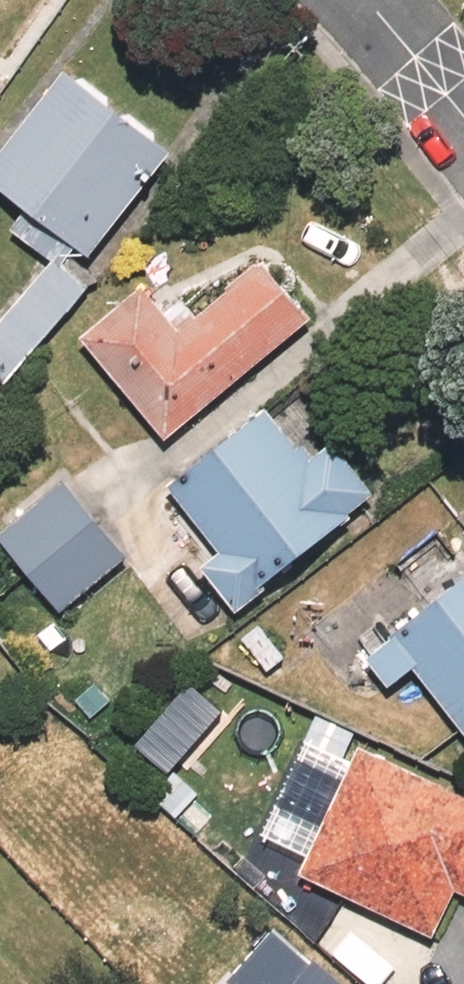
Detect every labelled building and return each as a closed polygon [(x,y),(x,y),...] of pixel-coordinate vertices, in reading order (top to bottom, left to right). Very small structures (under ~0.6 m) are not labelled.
[(69,70),(0,160),(0,185),(30,208),(81,247),(95,258),(177,152),(69,70)] [(81,247),(30,208),(13,231),(56,262),(58,260),(66,266),(81,247)] [(171,438),(313,318),(263,258),(182,327),(147,286),(86,338),(171,438)] [(58,260),(56,262),(0,325),(0,379),(7,385),(92,289),(66,266),(58,260)] [(236,608),(381,497),(337,441),(311,461),(271,409),(171,486),(223,554),(205,568),(236,608)] [(130,560),(65,482),(2,534),(67,612),(130,560)] [(390,636),(394,641),(369,660),(391,688),(418,667),(463,727),(463,580),(390,636)] [(312,855),(355,762),(310,741),(268,835),(312,855)] [(362,745),(355,762),(312,855),(302,876),(344,895),(437,938),(459,890),(463,892),(463,792),(362,745)] [(320,957),(315,962),(278,929),(233,980),(237,983),(351,983),(320,957)]
